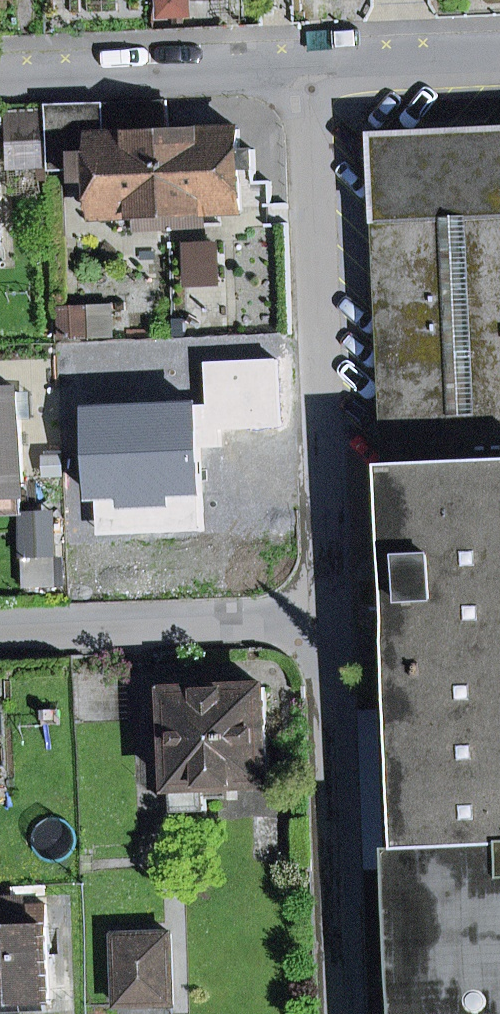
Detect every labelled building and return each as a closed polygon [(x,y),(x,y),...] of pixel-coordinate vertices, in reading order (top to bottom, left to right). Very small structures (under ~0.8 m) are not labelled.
[(97,179),(99,217),(170,214),(167,133),(166,101),(92,105),(94,156),(80,157),(81,179),(97,179)] [(80,157),(94,156),(92,105),(47,107),(50,158),(80,157)] [(9,111),(10,140),(41,139),(40,110),(9,111)] [(375,134),(395,582),(383,582),(384,601),(396,600),(406,847),(397,848),(404,1013),(499,1013),(499,128),(375,134)] [(167,133),(170,214),(243,210),(239,129),(167,133)] [(20,392),(0,393),(0,487),(20,486),(24,486),(20,392)] [(140,485),(139,471),(173,470),(172,437),(185,436),(184,410),(171,411),(170,392),(91,395),(94,473),(98,473),(99,487),(140,485)] [(230,409),(269,444),(282,429),(258,408),(230,409)] [(21,514),(20,486),(0,487),(0,514),(21,514)] [(56,587),(55,555),(24,556),(25,588),(56,587)] [(157,719),(159,764),(174,763),(176,812),(207,810),(206,787),(270,784),(265,688),(170,692),(172,719),(157,719)] [(51,1002),(48,905),(25,906),(25,901),(0,902),(0,1003),(51,1002)] [(116,936),(118,1006),(173,1005),(171,935),(116,936)]
